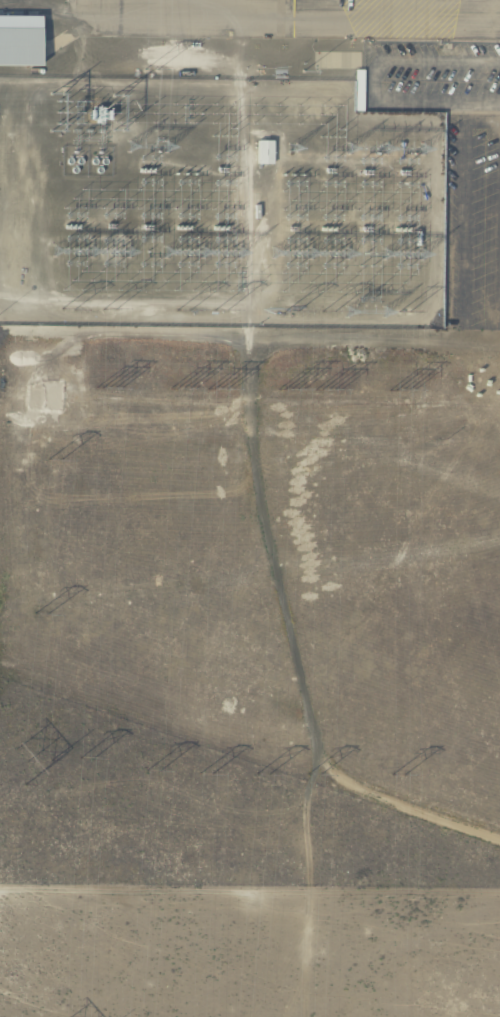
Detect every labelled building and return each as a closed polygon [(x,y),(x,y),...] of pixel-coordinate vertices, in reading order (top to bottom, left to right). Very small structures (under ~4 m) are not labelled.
[(39,67),(39,28),(0,28),(0,67),(39,67)] [(256,165),(272,165),(272,141),(256,141),(256,165)]
